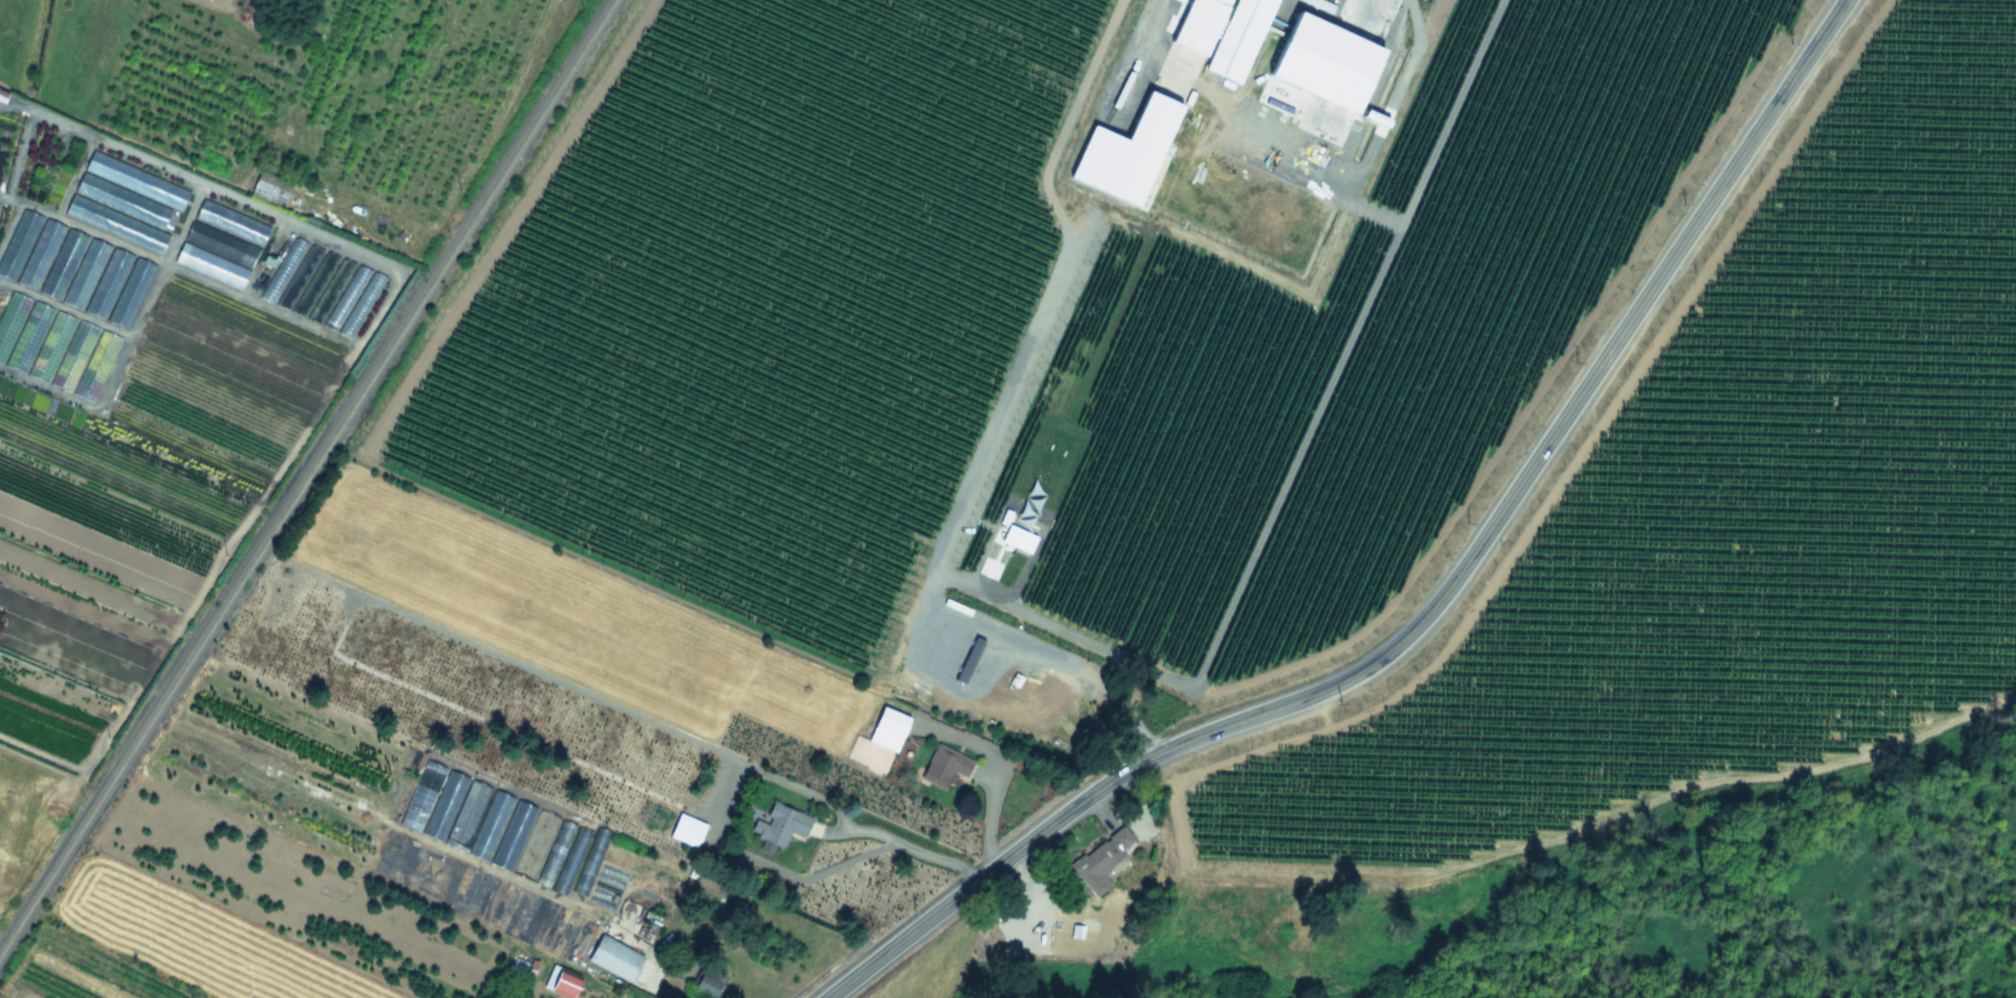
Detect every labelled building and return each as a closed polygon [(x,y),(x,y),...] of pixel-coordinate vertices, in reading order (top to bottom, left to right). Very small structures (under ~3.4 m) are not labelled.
[(1274,0),(1215,0),(1230,6),(1211,55),(1248,69),(1274,0)] [(1339,80),(1355,39),(1327,27),(1323,36),(1291,24),(1278,55),(1339,80)] [(61,222),(360,337),(384,275),(375,272),(380,258),(245,206),(242,213),(200,197),(184,240),(163,232),(171,212),(178,215),(189,188),(89,150),(61,222)] [(249,194),(282,206),(287,189),(255,177),(249,194)] [(987,635),(965,627),(954,661),(975,668),(987,635)] [(908,716),(880,706),(868,742),(895,751),(908,716)] [(967,778),(974,758),(933,744),(923,775),(951,785),(955,774),(967,778)] [(398,827),(566,893),(568,889),(585,896),(610,833),(595,827),(594,830),(492,790),(493,787),(469,778),(470,777),(447,768),(447,767),(425,759),(398,827)] [(754,819),(748,835),(761,839),(758,846),(784,855),(791,834),(803,839),(811,815),(772,802),(764,823),(754,819)] [(696,848),(706,824),(678,812),(668,836),(696,848)] [(1110,884),(1101,870),(1136,846),(1122,825),(1066,864),(1090,898),(1110,884)] [(629,981),(641,954),(597,935),(585,962),(629,981)] [(692,987),(712,997),(723,976),(703,965),(692,987)] [(574,994),(579,973),(550,966),(545,987),(574,994)]
